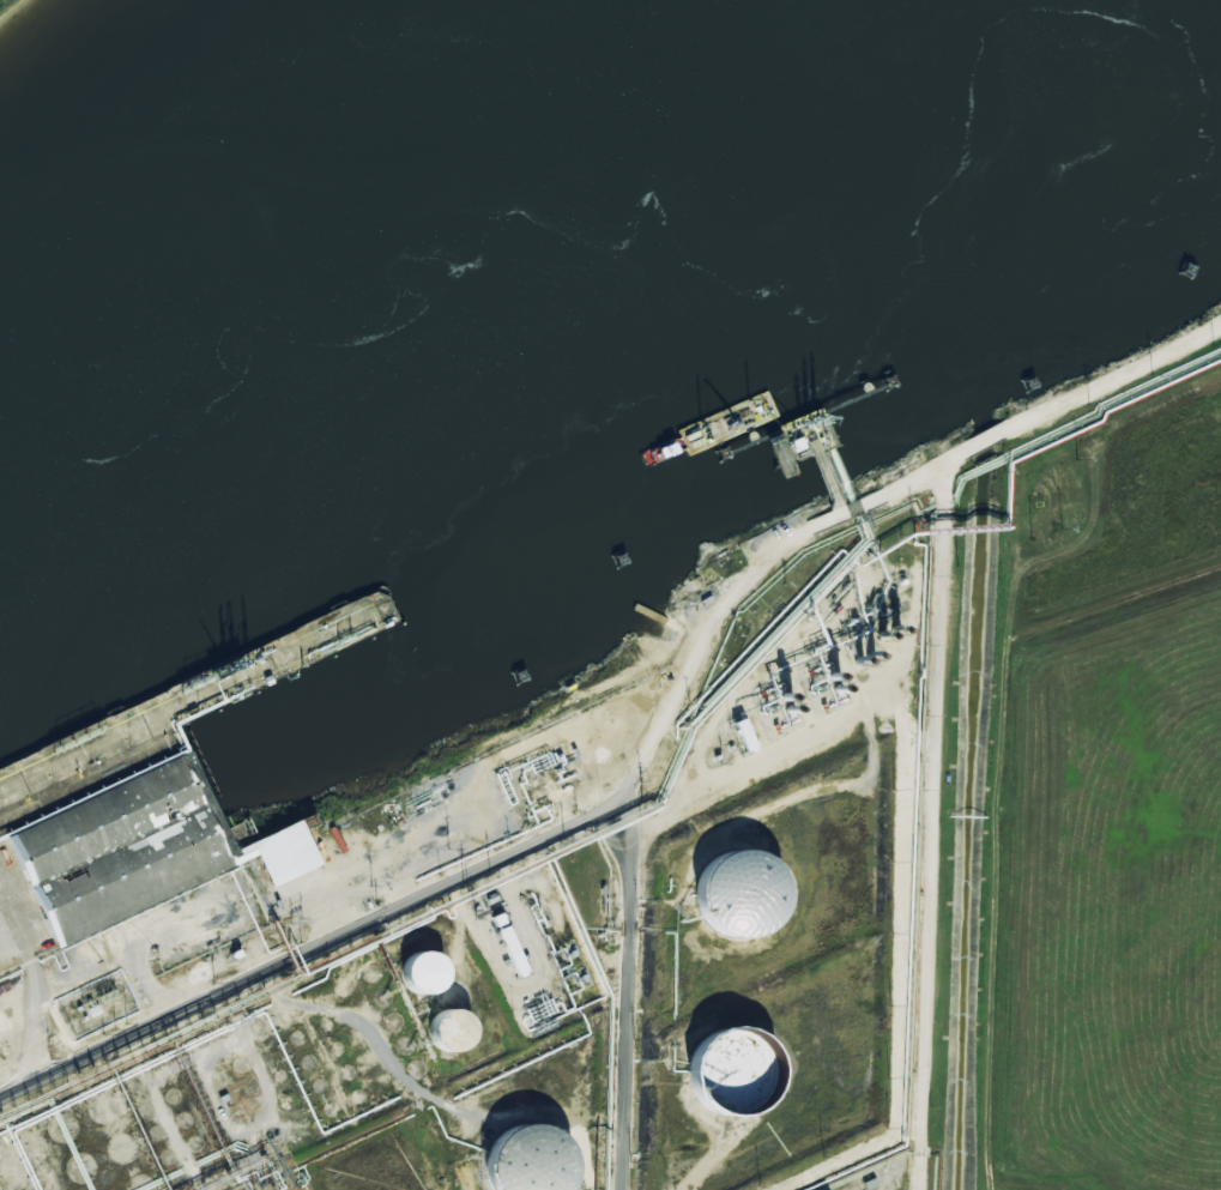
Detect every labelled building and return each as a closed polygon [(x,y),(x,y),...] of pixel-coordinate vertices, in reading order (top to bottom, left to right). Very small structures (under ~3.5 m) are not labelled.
[(730,724),(743,753),(754,748),(741,719),(730,724)] [(226,870),(0,977),(0,851),(179,768),(226,870)] [(267,890),(246,846),(296,822),(316,868),(267,890)] [(785,889),(786,904),(782,917),(775,930),(763,938),(748,943),(733,943),(719,937),(708,926),(701,913),(699,898),(702,883),(709,871),(719,863),(732,857),(746,856),(760,859),(770,866),(780,877),(785,889)] [(518,957),(509,960),(514,976),(523,973),(518,957)] [(447,980),(446,987),(442,993),(437,998),(431,1001),(424,1001),(418,999),(412,996),(407,991),(405,985),(405,978),(406,972),(410,965),(416,960),(423,959),(430,959),(437,961),(443,966),(447,973),(447,980)] [(475,1032),(475,1039),(473,1045),(470,1052),(464,1056),(457,1058),(448,1058),(442,1056),(436,1050),(433,1044),(431,1037),(434,1029),(437,1023),(442,1019),(448,1016),(455,1016),(461,1017),(467,1021),(472,1026),(475,1032)] [(778,1074),(774,1088),(767,1100),(756,1110),(744,1115),(730,1116),(717,1112),(705,1105),(696,1095),(690,1082),(690,1069),(693,1055),(701,1043),(713,1033),(727,1028),(743,1029),(757,1035),(768,1045),(775,1058),(778,1074)] [(573,1177),(570,1189),(489,1189),(488,1186),(485,1172),(489,1158),(496,1146),(507,1136),(519,1131),(533,1130),(546,1134),(558,1141),(567,1150),(572,1164),(573,1177)] [(876,1189),(874,1189),(862,1189),(860,1186),(872,1180),(876,1189)]
